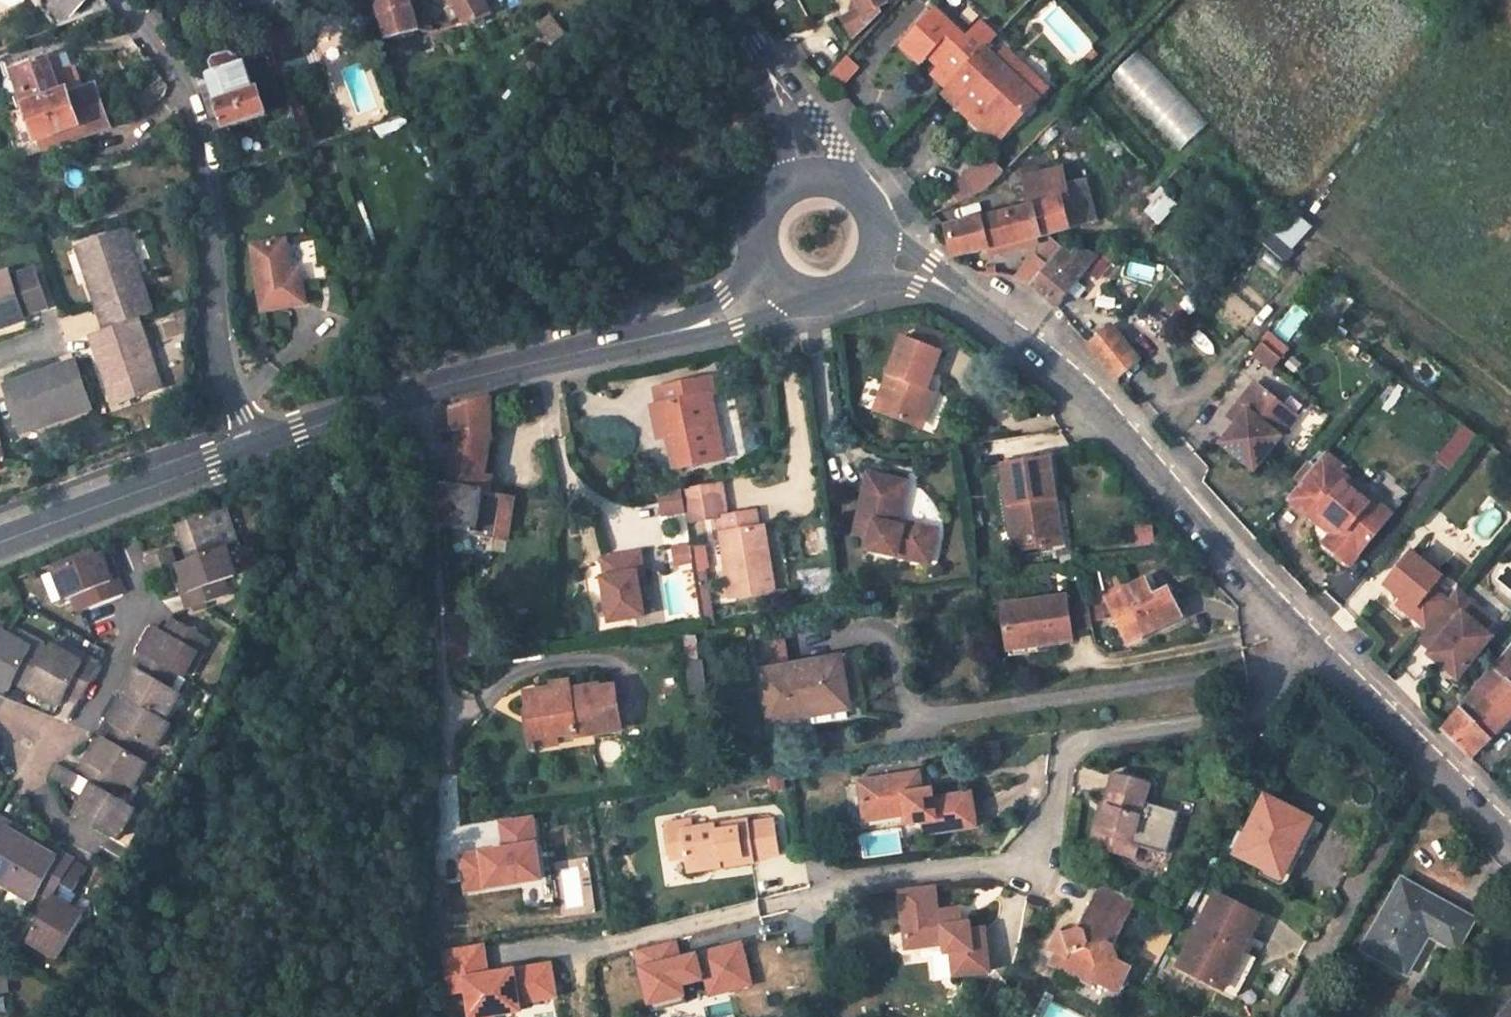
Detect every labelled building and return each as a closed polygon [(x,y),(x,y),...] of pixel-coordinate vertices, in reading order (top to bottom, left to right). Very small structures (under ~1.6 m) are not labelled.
[(37,2),(57,27),(110,8),(105,0),(39,0),(37,2)] [(417,30),(410,4),(409,0),(376,0),(387,37),(417,30)] [(455,2),(467,24),(490,12),(484,0),(454,0),(455,2)] [(889,0),(856,0),(861,10),(843,19),(852,38),(882,12),(881,8),(890,2),(889,0)] [(447,7),(457,26),(467,24),(455,2),(447,7)] [(970,33),(941,5),(935,10),(965,39),(970,33)] [(965,39),(935,10),(901,45),(919,63),(930,53),(940,63),(931,73),(947,88),(980,53),(986,46),(996,36),(981,22),(970,33),(965,39)] [(564,35),(550,17),(538,26),(552,44),(564,35)] [(992,64),(998,58),(986,46),(980,53),(992,64)] [(1048,88),(1007,49),(998,58),(1040,97),(1048,88)] [(1141,52),(1113,79),(1181,150),(1209,123),(1141,52)] [(231,53),(216,59),(214,64),(217,73),(244,65),(241,57),(231,53)] [(991,140),(1020,108),(1026,113),(1040,97),(998,58),(992,64),(980,53),(947,88),(941,93),(953,105),(959,99),(978,117),(973,123),(991,140)] [(66,68),(58,55),(48,58),(53,73),(66,68)] [(841,88),(860,67),(847,56),(829,77),(841,88)] [(48,58),(12,70),(24,107),(61,95),(53,73),(48,58)] [(227,128),(269,114),(260,87),(256,89),(248,63),(244,65),(217,73),(210,75),(213,84),(227,128)] [(213,84),(210,75),(198,79),(201,88),(213,84)] [(24,107),(36,140),(77,125),(81,135),(109,126),(94,83),(61,95),(24,107)] [(214,132),(227,128),(213,84),(201,88),(208,112),(214,132)] [(953,105),(973,123),(978,117),(959,99),(953,105)] [(991,140),(996,144),(1026,113),(1020,108),(991,140)] [(36,140),(39,149),(81,135),(77,125),(36,140)] [(1003,174),(989,160),(951,192),(960,203),(988,190),(1003,174)] [(1067,187),(1063,170),(1026,179),(1032,209),(1066,200),(1070,199),(1067,187)] [(1073,228),(1096,219),(1087,181),(1067,187),(1070,199),(1066,200),(1073,228)] [(1073,228),(1066,200),(1032,209),(950,228),(957,257),(1049,235),(1073,228)] [(1288,259),(1315,227),(1296,212),(1270,244),(1288,259)] [(154,313),(125,232),(82,246),(94,281),(88,282),(104,329),(138,318),(154,313)] [(262,312),(306,305),(301,269),(292,271),(287,240),(252,245),(262,312)] [(82,246),(76,249),(88,282),(94,281),(82,246)] [(1057,306),(1098,257),(1075,250),(1070,255),(1063,248),(1048,267),(1032,286),(1057,306)] [(1048,267),(1034,256),(1017,278),(1024,281),(1032,286),(1048,267)] [(0,274),(0,328),(25,320),(8,271),(0,274)] [(89,334),(114,405),(162,387),(138,318),(104,329),(89,334)] [(1140,360),(1112,325),(1088,346),(1103,365),(1115,379),(1140,360)] [(1270,333),(1255,356),(1276,370),(1291,347),(1270,333)] [(942,351),(904,336),(874,411),(926,431),(939,394),(928,390),(942,351)] [(76,360),(4,385),(19,427),(36,422),(39,428),(93,409),(76,360)] [(716,397),(712,378),(655,390),(658,404),(652,405),(660,442),(673,439),(678,469),(724,460),(715,417),(703,420),(699,400),(716,397)] [(1220,442),(1253,469),(1280,437),(1269,428),(1286,408),(1255,382),(1232,411),(1240,417),(1236,423),(1220,442)] [(932,433),(946,397),(939,394),(926,431),(932,433)] [(475,536),(508,542),(515,497),(490,492),(472,489),(479,451),(489,452),(492,436),(492,397),(453,407),(454,409),(450,409),(454,430),(458,431),(455,444),(440,444),(444,525),(475,531),(475,536)] [(703,420),(715,417),(712,398),(699,400),(703,420)] [(1280,437),(1296,416),(1286,408),(1269,428),(1280,437)] [(1232,411),(1228,416),(1236,423),(1240,417),(1232,411)] [(19,427),(21,434),(39,428),(36,422),(19,427)] [(1468,424),(1439,456),(1457,472),(1486,439),(1468,424)] [(660,442),(665,472),(678,469),(673,439),(660,442)] [(485,474),(489,452),(479,451),(472,489),(490,492),(492,476),(485,474)] [(1324,452),(1287,498),(1307,515),(1312,509),(1335,528),(1343,535),(1338,541),(1356,556),(1391,515),(1341,473),(1344,469),(1324,452)] [(1057,501),(1051,457),(1003,465),(1016,554),(1052,549),(1046,503),(1057,501)] [(899,521),(907,485),(868,475),(855,534),(871,539),(869,550),(930,565),(938,531),(899,521)] [(725,484),(683,490),(687,522),(718,517),(730,515),(725,484)] [(1052,549),(1063,547),(1057,501),(1046,503),(1052,549)] [(240,543),(228,509),(177,526),(184,547),(189,561),(179,564),(189,593),(182,596),(184,602),(188,610),(232,596),(226,581),(238,577),(228,547),(240,543)] [(731,598),(775,592),(765,526),(761,526),(758,511),(730,515),(718,517),(731,598)] [(1322,544),(1348,566),(1356,556),(1338,541),(1343,535),(1335,528),(1322,544)] [(184,547),(174,550),(179,564),(189,561),(184,547)] [(146,560),(151,574),(172,567),(179,564),(174,550),(146,560)] [(105,557),(104,553),(54,572),(66,601),(77,597),(82,611),(117,598),(125,595),(120,580),(115,582),(105,557)] [(641,553),(604,559),(607,577),(603,578),(610,622),(645,617),(641,595),(640,586),(643,585),(645,582),(646,581),(641,553)] [(1443,604),(1447,601),(1431,588),(1441,577),(1412,553),(1386,584),(1399,595),(1414,607),(1410,613),(1426,626),(1443,604)] [(120,580),(111,556),(105,557),(115,582),(120,580)] [(172,567),(182,596),(189,593),(179,564),(172,567)] [(1159,595),(1151,578),(1145,581),(1153,597),(1159,595)] [(1128,643),(1182,617),(1169,590),(1159,595),(1153,597),(1145,581),(1108,600),(1111,607),(1118,620),(1128,643)] [(708,589),(698,591),(702,617),(712,616),(708,589)] [(1462,594),(1456,589),(1447,601),(1443,604),(1449,609),(1462,594)] [(1426,626),(1418,635),(1434,648),(1443,656),(1438,662),(1458,678),(1493,638),(1485,631),(1473,621),(1482,610),(1462,594),(1449,609),(1443,604),(1426,626)] [(1399,595),(1395,600),(1410,613),(1414,607),(1399,595)] [(1068,607),(1067,598),(1002,607),(1007,646),(1034,642),(1035,647),(1073,641),(1072,632),(1068,607)] [(1068,607),(1072,632),(1090,629),(1090,624),(1088,609),(1087,604),(1068,607)] [(1090,624),(1118,620),(1111,607),(1088,609),(1090,624)] [(1485,631),(1493,620),(1482,610),(1473,621),(1485,631)] [(712,616),(702,617),(705,629),(714,628),(712,616)] [(206,655),(213,642),(172,618),(165,631),(154,625),(151,631),(139,652),(144,655),(140,662),(137,668),(124,691),(129,694),(112,725),(108,731),(105,737),(89,764),(83,761),(76,774),(57,763),(50,778),(72,790),(80,776),(92,783),(85,797),(75,816),(120,841),(138,808),(118,797),(125,785),(136,791),(152,764),(141,758),(148,745),(159,751),(174,724),(169,722),(183,695),(175,690),(183,677),(185,678),(200,652),(206,655)] [(38,641),(16,628),(12,636),(34,648),(38,641)] [(9,694),(14,684),(17,677),(34,648),(12,636),(0,629),(0,689),(9,694)] [(790,662),(786,638),(758,642),(762,667),(790,662)] [(82,698),(102,664),(88,657),(84,663),(56,647),(54,650),(38,641),(34,648),(17,677),(30,684),(26,690),(59,708),(68,690),(82,698)] [(88,657),(59,641),(56,647),(84,663),(88,657)] [(1009,658),(1036,654),(1035,647),(1034,642),(1007,646),(1009,658)] [(1510,719),(1510,647),(1441,729),(1471,760),(1510,719)] [(1434,648),(1429,653),(1438,662),(1443,656),(1434,648)] [(185,678),(190,682),(206,655),(200,652),(185,678)] [(849,706),(841,661),(764,675),(772,724),(812,717),(812,712),(849,706)] [(122,682),(118,688),(124,691),(137,668),(131,665),(122,682)] [(20,687),(26,690),(30,684),(17,677),(14,684),(20,687)] [(573,686),(572,678),(550,682),(551,690),(573,686)] [(622,730),(616,683),(574,689),(573,686),(551,690),(523,694),(525,708),(532,707),(536,739),(560,736),(579,733),(580,736),(622,730)] [(72,701),(79,705),(82,698),(68,690),(65,697),(72,701)] [(111,713),(106,722),(112,725),(129,694),(124,691),(111,713)] [(525,708),(530,749),(561,744),(560,736),(536,739),(532,707),(525,708)] [(105,737),(99,734),(88,753),(83,761),(89,764),(105,737)] [(977,827),(972,793),(934,798),(922,800),(921,790),(919,773),(859,782),(865,821),(904,816),(905,826),(924,824),(926,834),(977,827)] [(1149,785),(1113,774),(1105,803),(1108,804),(1102,822),(1096,820),(1089,845),(1128,856),(1134,836),(1140,838),(1147,816),(1140,815),(1149,785)] [(80,776),(72,790),(79,794),(85,797),(92,783),(80,776)] [(934,798),(932,789),(921,790),(922,800),(934,798)] [(1317,819),(1267,794),(1235,855),(1263,869),(1278,877),(1299,836),(1306,839),(1317,819)] [(1101,802),(1096,820),(1102,822),(1108,804),(1105,803),(1101,802)] [(0,816),(0,885),(32,903),(39,893),(60,857),(36,844),(6,827),(9,821),(0,816)] [(693,830),(692,820),(681,822),(682,831),(693,830)] [(781,854),(776,820),(750,825),(750,821),(693,830),(682,831),(687,858),(689,874),(756,862),(756,858),(781,854)] [(18,826),(9,821),(6,827),(36,844),(39,838),(18,826)] [(682,831),(681,822),(665,824),(672,861),(687,858),(682,831)] [(1128,856),(1134,858),(1140,838),(1134,836),(1128,856)] [(1299,836),(1278,877),(1263,869),(1260,875),(1285,888),(1309,840),(1306,839),(1299,836)] [(36,844),(60,857),(62,854),(63,852),(39,838),(36,844)] [(76,894),(89,869),(77,863),(62,854),(60,857),(39,893),(52,901),(54,897),(61,886),(76,894)] [(672,861),(674,876),(689,874),(687,858),(672,861)] [(1475,918),(1403,877),(1364,946),(1405,972),(1428,931),(1459,948),(1475,918)] [(1100,884),(1079,927),(1064,931),(1059,929),(1050,948),(1056,952),(1051,963),(1081,979),(1089,984),(1092,979),(1111,989),(1123,985),(1132,966),(1120,960),(1114,944),(1136,901),(1100,884)] [(68,905),(76,894),(61,886),(54,897),(68,905)] [(934,886),(900,890),(904,916),(907,949),(946,945),(947,956),(951,956),(954,977),(989,973),(984,928),(971,929),(971,923),(963,924),(959,925),(956,910),(937,912),(934,886)] [(1216,893),(1179,966),(1224,989),(1243,951),(1261,915),(1216,893)] [(58,961),(85,915),(68,905),(54,897),(52,901),(28,942),(58,961)] [(477,911),(441,915),(452,1016),(488,1016),(477,911)] [(1167,942),(1153,934),(1147,946),(1161,953),(1167,942)] [(759,985),(745,938),(685,956),(679,938),(634,951),(652,1010),(693,997),(690,988),(706,984),(710,1000),(759,985)] [(1243,951),(1224,989),(1236,995),(1256,957),(1243,951)] [(947,956),(939,957),(941,978),(954,977),(951,956),(947,956)] [(1078,985),(1086,990),(1089,984),(1081,979),(1078,985)] [(1111,989),(1119,993),(1123,985),(1111,989)] [(1501,1016),(1510,1016),(1510,1005),(1501,1016)]
